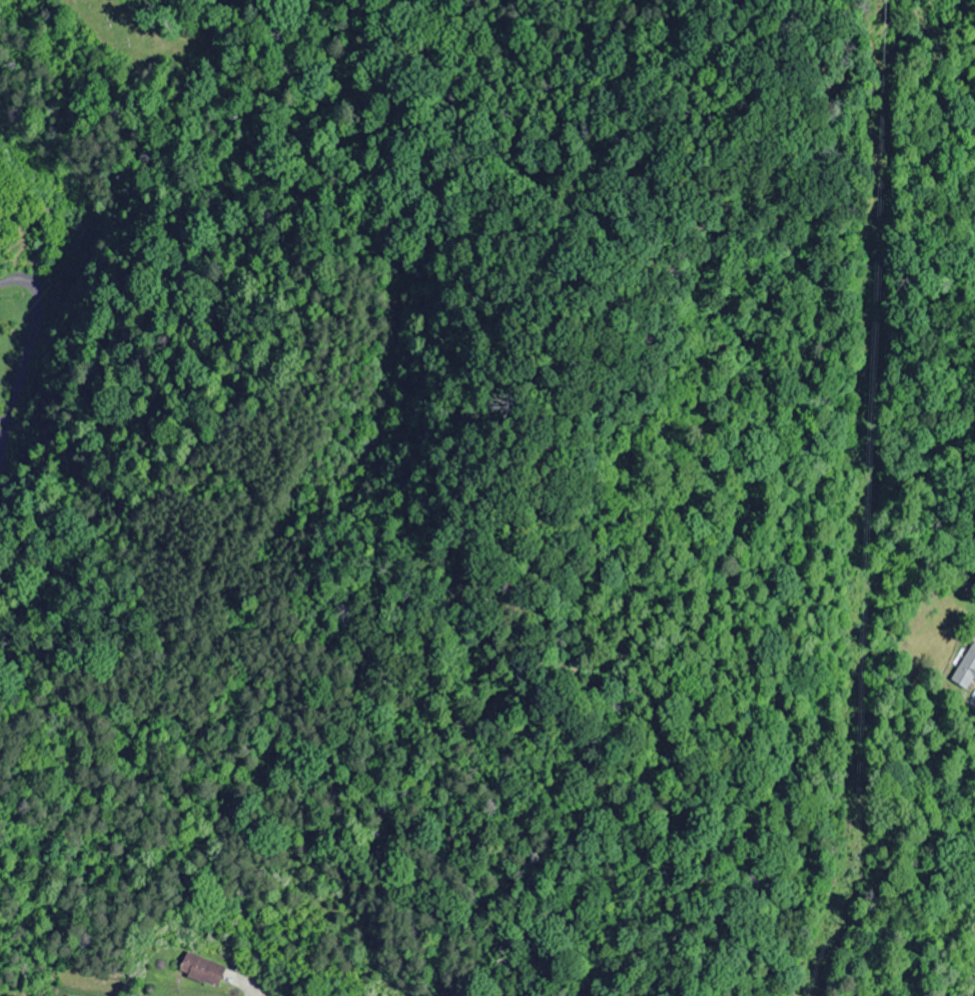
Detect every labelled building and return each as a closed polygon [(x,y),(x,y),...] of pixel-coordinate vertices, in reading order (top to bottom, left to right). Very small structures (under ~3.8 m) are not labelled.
[(973,633),(950,680),(970,689),(974,678),(974,634),(973,633)] [(175,971),(214,986),(222,966),(184,951),(175,971)]
